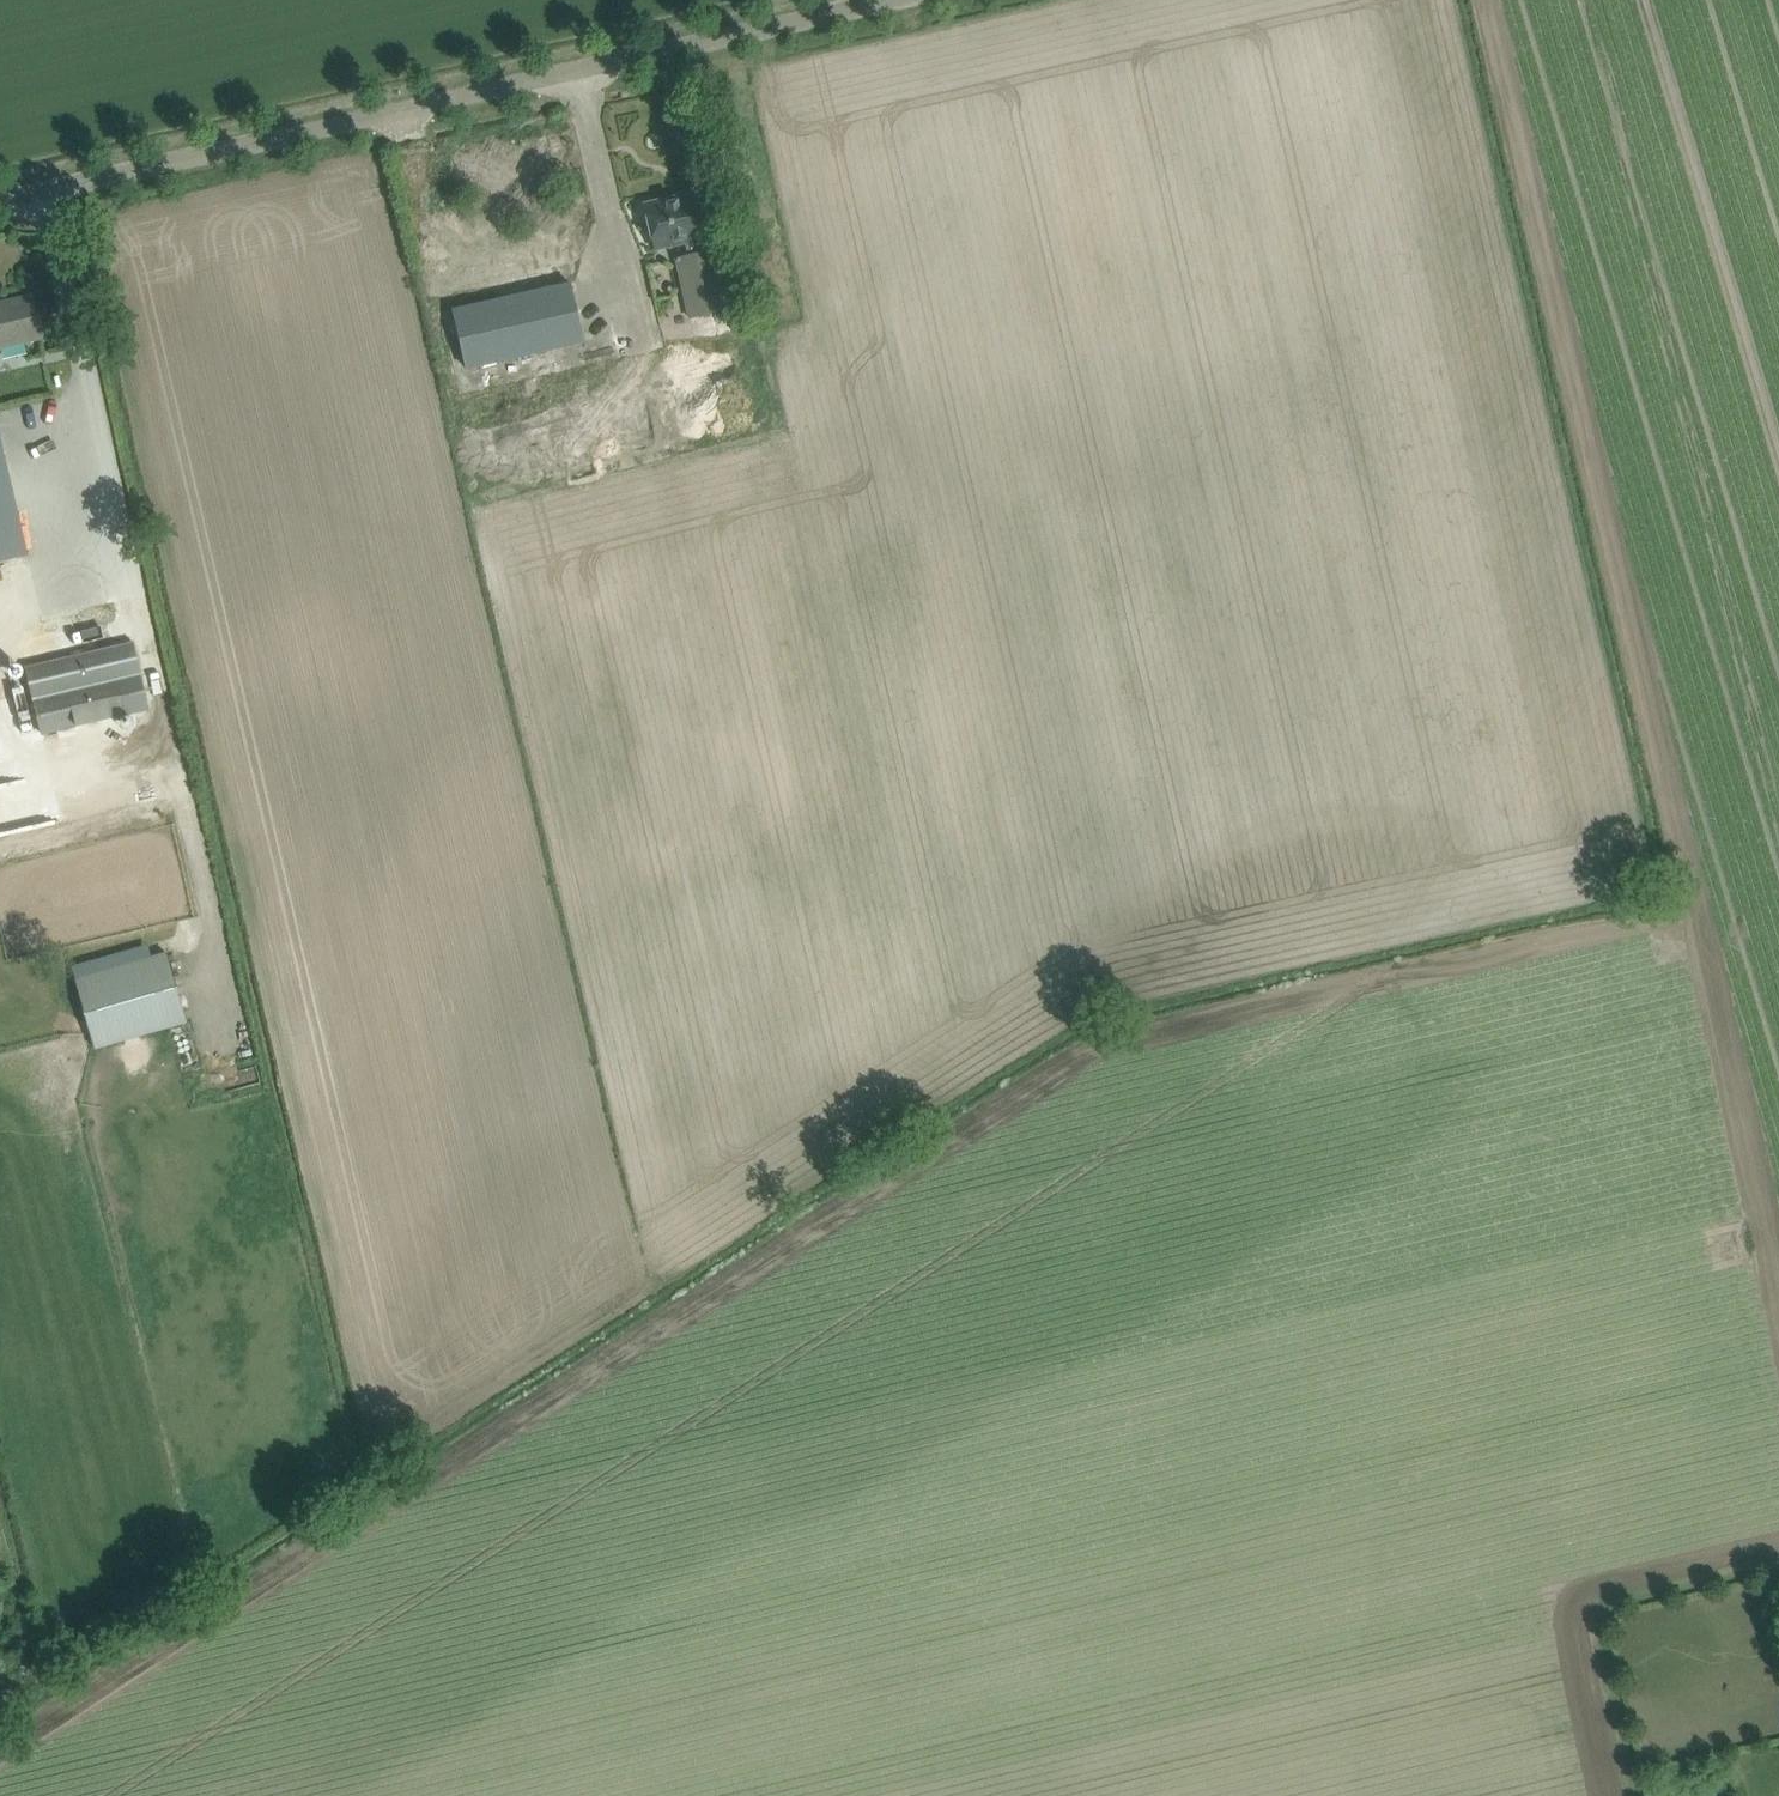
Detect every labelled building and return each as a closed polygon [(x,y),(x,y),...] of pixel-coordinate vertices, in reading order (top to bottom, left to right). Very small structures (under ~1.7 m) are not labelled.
[(676,258),(695,341),(733,333),(714,250),(709,251),(695,192),(644,204),(654,250),(693,241),(696,254),(676,258)] [(584,342),(570,282),(453,309),(467,369),(584,342)] [(41,338),(33,295),(0,303),(0,347),(41,338)] [(28,555),(27,553),(20,555),(0,469),(0,562),(28,555)] [(132,640),(26,665),(42,732),(148,708),(132,640)] [(74,978),(95,1050),(187,1023),(166,951),(74,978)]
